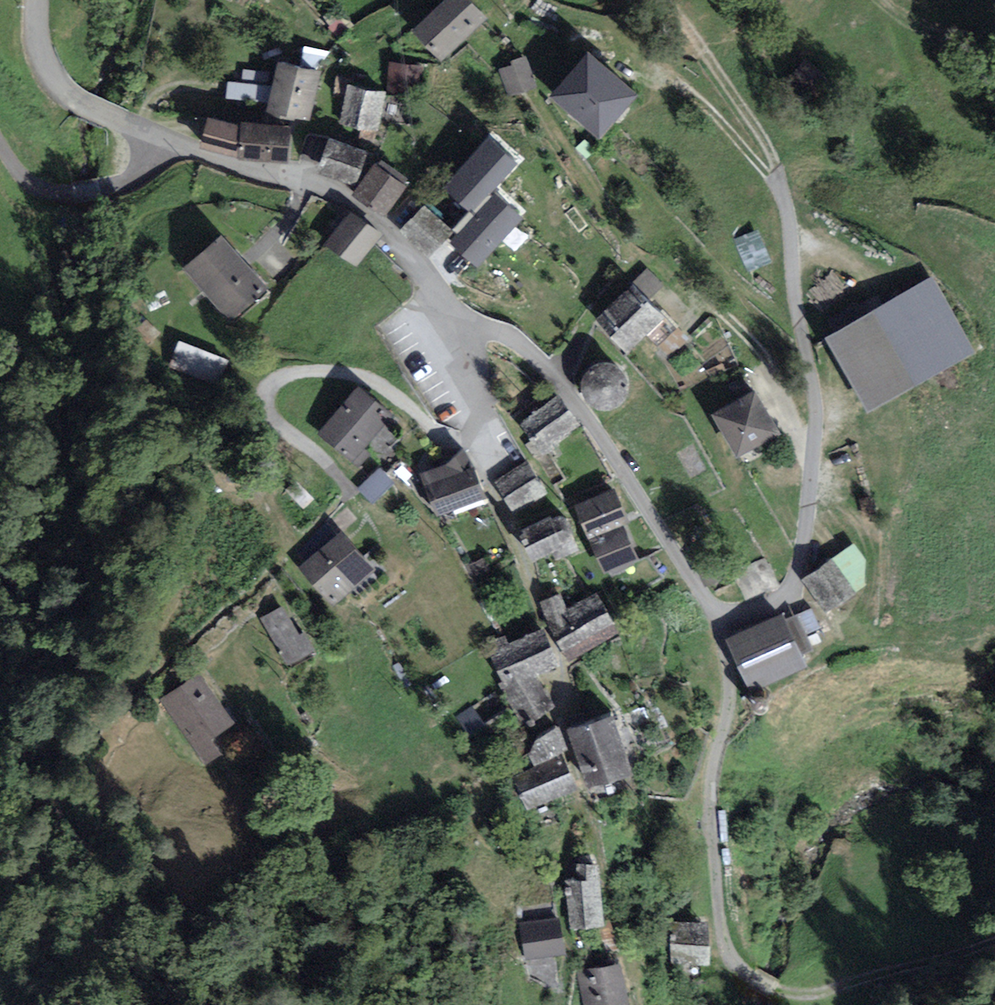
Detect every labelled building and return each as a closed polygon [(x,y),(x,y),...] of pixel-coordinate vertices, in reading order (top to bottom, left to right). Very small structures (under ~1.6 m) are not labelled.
[(468,0),(445,0),(413,32),(442,61),(486,18),(468,0)] [(329,51),(304,46),(301,65),(318,69),(329,51)] [(598,141),(639,95),(589,52),(549,98),(598,141)] [(535,88),(525,57),(512,62),(513,66),(499,70),(507,97),(535,88)] [(268,102),(266,112),(309,122),(321,72),(277,62),(272,87),(268,102)] [(409,66),(389,63),(386,90),(406,92),(406,87),(409,66)] [(425,68),(409,66),(406,87),(422,89),(425,68)] [(226,99),(268,102),(272,87),(227,82),(226,99)] [(385,93),(347,85),(339,124),(377,132),(385,93)] [(288,164),(290,127),(240,124),(208,119),(199,149),(238,158),(238,161),(288,164)] [(448,243),(475,268),(522,218),(492,192),(517,164),(490,137),(443,188),(468,212),(451,230),(453,232),(457,235),(448,243)] [(365,153),(330,139),(317,173),(352,186),(365,153)] [(384,219),(407,187),(404,184),(408,178),(382,160),(378,166),(374,163),(351,196),(384,219)] [(400,232),(429,257),(453,232),(451,230),(424,205),(400,232)] [(379,234),(349,213),(326,244),(356,266),(379,234)] [(747,272),(772,263),(758,229),(733,239),(747,272)] [(267,288),(221,236),(184,268),(230,320),(267,288)] [(650,299),(664,286),(648,268),(633,282),(650,299)] [(972,352),(931,280),(828,339),(869,410),(972,352)] [(626,354),(665,318),(633,285),(595,320),(626,354)] [(619,368),(612,365),(604,364),(601,364),(594,367),(592,368),(588,371),(585,376),(583,379),(581,387),(583,396),(584,398),(590,406),(598,410),(600,411),(609,411),(618,407),(624,401),(626,399),(627,395),(629,389),(629,385),(627,379),(626,376),(621,370),(619,368)] [(364,450),(393,417),(358,387),(316,434),(357,471),(371,456),(364,450)] [(777,433),(752,392),(713,414),(738,456),(777,433)] [(579,425),(557,396),(520,424),(542,452),(579,425)] [(486,498),(462,449),(446,464),(420,474),(437,516),(486,498)] [(545,492),(525,462),(494,482),(513,512),(545,492)] [(373,505),(396,483),(381,467),(358,489),(373,505)] [(614,489),(573,506),(588,540),(622,525),(629,523),(614,489)] [(551,554),(555,561),(579,550),(572,531),(570,526),(568,521),(564,518),(560,517),(557,517),(552,520),(551,517),(521,529),(523,534),(518,536),(531,563),(551,554)] [(637,561),(622,525),(588,540),(604,575),(637,561)] [(374,569),(342,533),(301,568),(333,605),(374,569)] [(803,580),(827,613),(866,588),(865,561),(854,544),(803,580)] [(778,586),(765,558),(734,572),(747,600),(778,586)] [(555,641),(568,662),(619,632),(595,593),(567,608),(561,594),(540,602),(555,641)] [(261,618),(287,666),(315,651),(304,632),(299,635),(283,606),(261,618)] [(797,616),(805,635),(820,628),(811,609),(797,616)] [(751,695),(807,668),(801,655),(813,650),(805,635),(797,616),(785,621),(782,614),(725,641),(751,695)] [(533,723),(555,707),(537,675),(558,667),(542,628),(510,643),(505,635),(485,644),(502,682),(497,684),(521,722),(530,717),(533,723)] [(212,740),(235,724),(200,673),(159,701),(205,767),(222,755),(212,740)] [(492,735),(472,707),(457,717),(476,746),(492,735)] [(630,774),(611,717),(570,730),(589,788),(630,774)] [(559,756),(568,751),(560,727),(555,728),(535,741),(528,754),(534,767),(559,756)] [(579,790),(559,756),(534,767),(511,778),(528,811),(579,790)] [(564,881),(571,932),(604,926),(599,866),(577,864),(573,878),(564,881)] [(520,923),(526,961),(564,955),(558,917),(520,923)] [(709,924),(670,922),(669,964),(709,966),(709,924)] [(618,963),(577,972),(585,1004),(627,1004),(618,963)]
